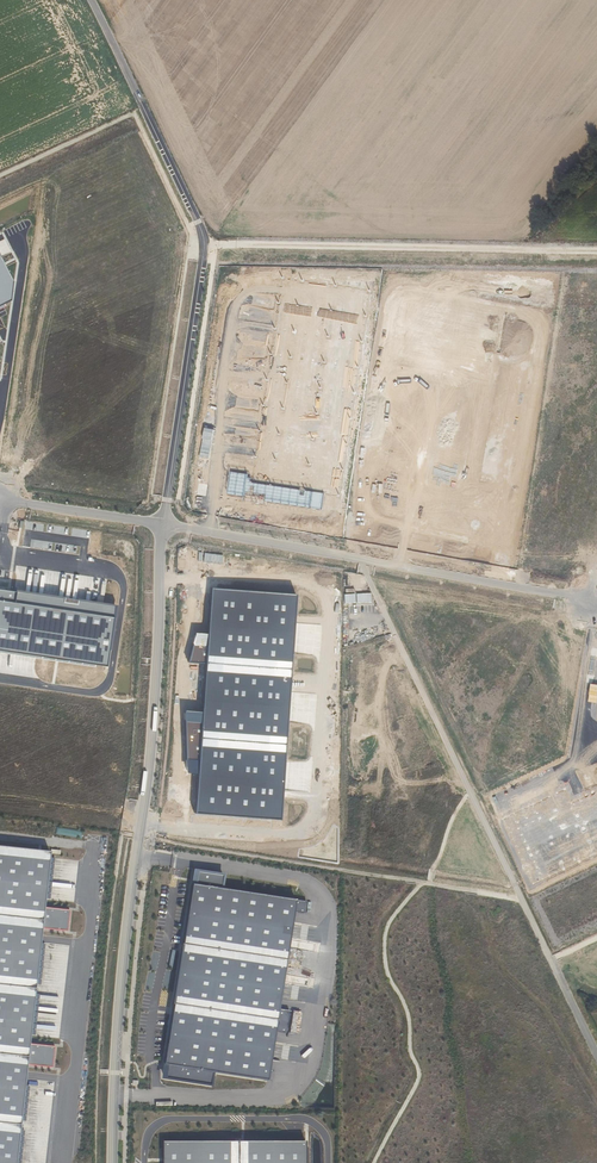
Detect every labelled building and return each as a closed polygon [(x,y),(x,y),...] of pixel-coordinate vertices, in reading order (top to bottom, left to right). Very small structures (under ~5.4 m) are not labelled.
[(10,300),(12,280),(0,256),(0,306),(10,300)] [(197,775),(195,812),(278,818),(295,595),(211,588),(207,633),(195,633),(188,662),(205,663),(201,712),(183,710),(185,772),(197,775)] [(105,665),(114,605),(0,589),(0,650),(105,665)] [(0,848),(0,1162),(16,1162),(25,1067),(51,1070),(54,1048),(28,1045),(39,928),(67,931),(69,911),(41,908),(47,853),(0,848)] [(225,875),(191,871),(161,1080),(211,1088),(212,1076),(266,1084),(273,1032),(286,1034),(289,1013),(279,1012),(293,913),(305,914),(307,902),(223,891),(225,875)] [(161,1140),(161,1162),(303,1162),(303,1140),(161,1140)]
